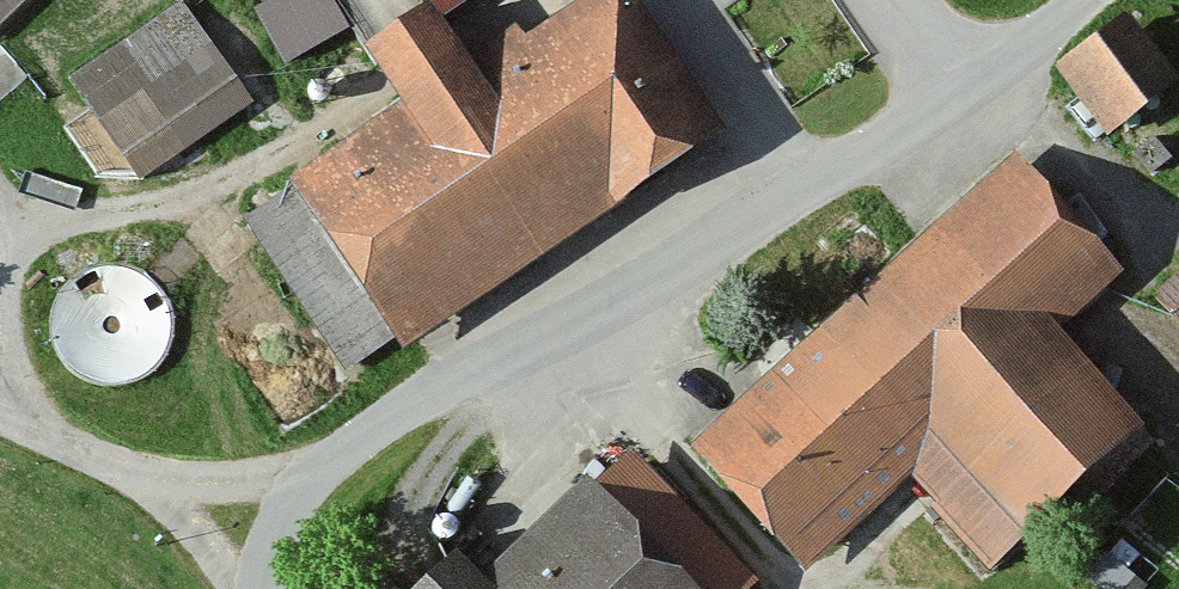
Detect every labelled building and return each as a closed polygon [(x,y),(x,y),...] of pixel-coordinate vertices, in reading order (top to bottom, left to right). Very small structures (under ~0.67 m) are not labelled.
[(50,0),(0,0),(0,46),(50,0)] [(282,83),(349,49),(324,0),(279,0),(284,9),(252,25),(282,83)] [(423,36),(480,0),(401,0),(423,36)] [(472,109),(425,42),(360,88),(388,128),(281,203),(406,380),(723,157),(617,7),(472,109)] [(252,124),(177,18),(59,101),(135,207),(252,124)] [(1056,90),(1107,157),(1177,104),(1126,37),(1056,90)] [(692,470),(797,585),(901,491),(990,588),(1014,588),(1154,462),(1057,357),(1123,297),(1015,178),(692,470)] [(140,398),(160,380),(170,359),(170,334),(162,313),(145,296),(122,286),(89,289),(64,307),(51,337),(53,364),(67,387),(91,402),(116,405),(140,398)] [(1150,320),(1178,351),(1178,294),(1150,320)] [(632,474),(591,515),(572,496),(480,588),(748,588),(632,474)]
